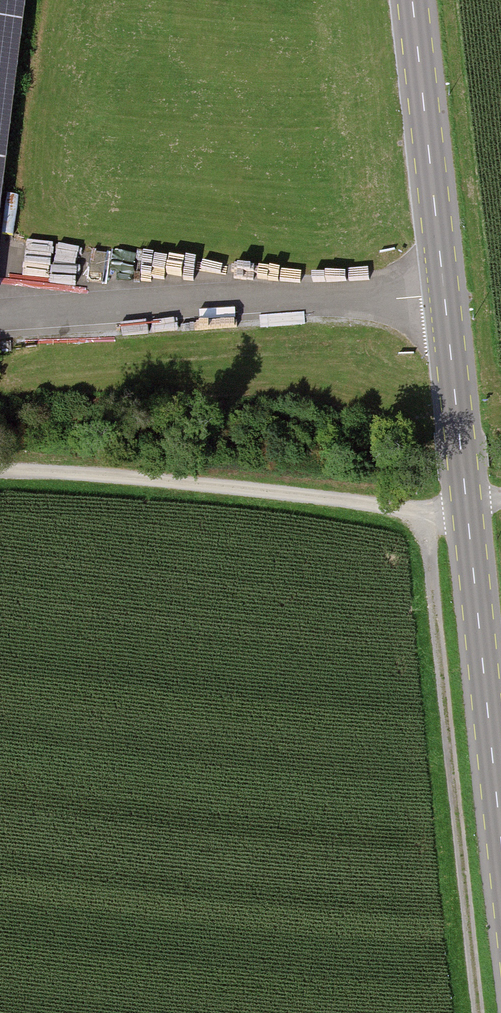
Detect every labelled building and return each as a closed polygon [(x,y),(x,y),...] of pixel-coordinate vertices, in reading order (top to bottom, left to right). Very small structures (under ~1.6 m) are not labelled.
[(26,0),(0,0),(0,211),(26,0)]
